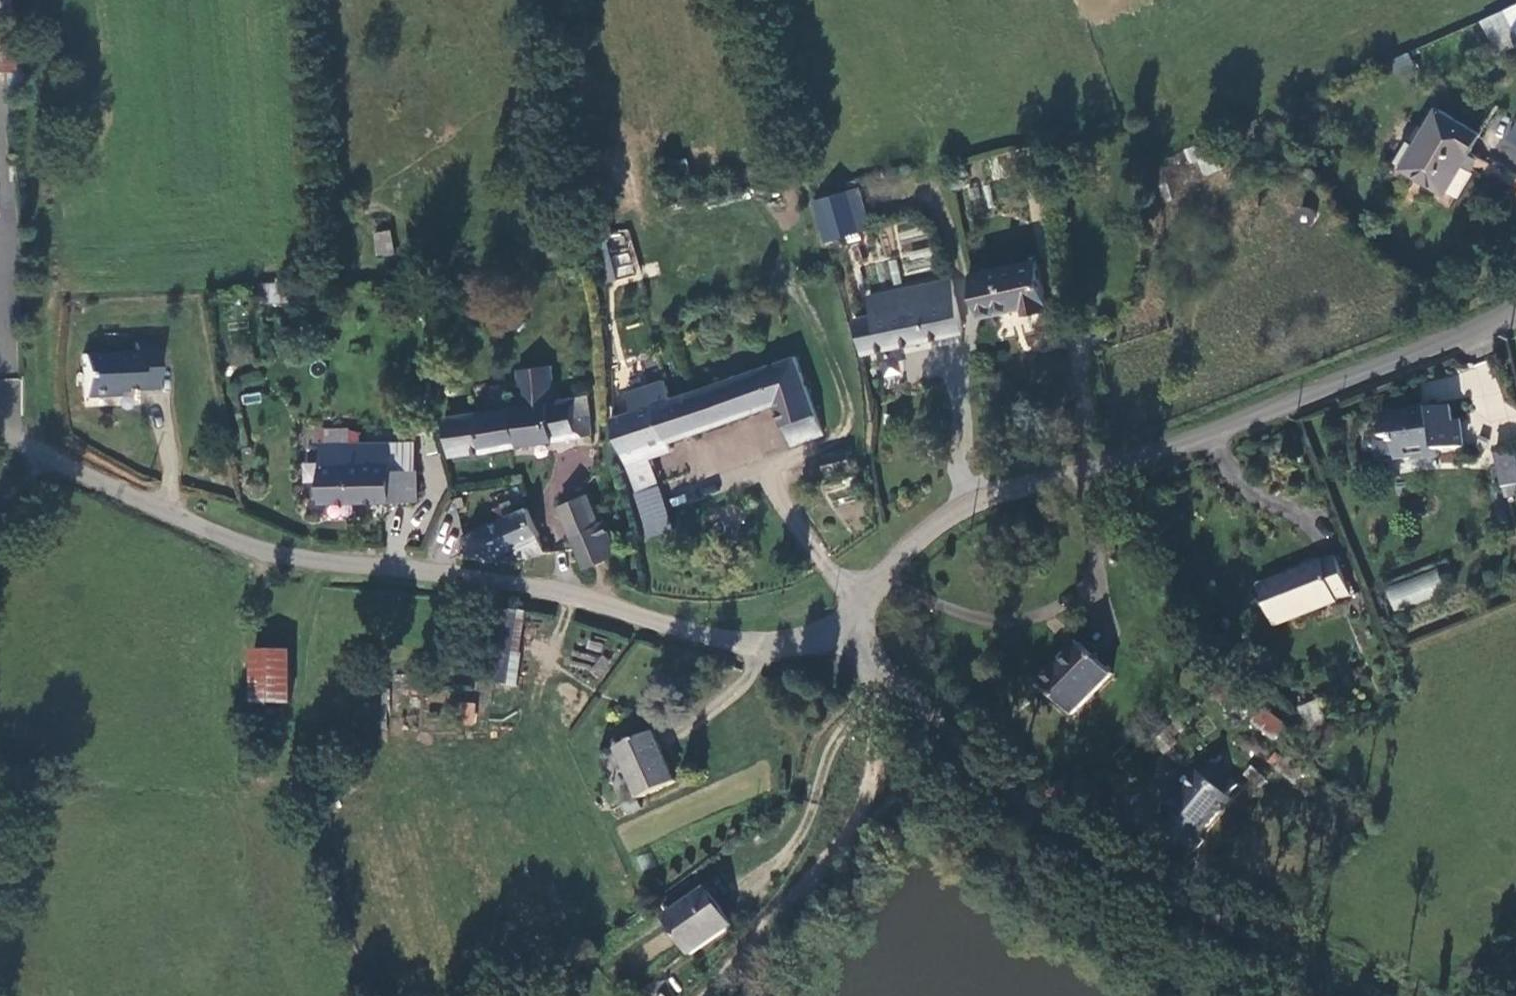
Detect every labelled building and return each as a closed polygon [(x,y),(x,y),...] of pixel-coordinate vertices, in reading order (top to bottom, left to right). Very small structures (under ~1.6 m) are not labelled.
[(1482,132),(1481,131),(1443,105),(1406,167),(1446,192),(1482,132)] [(1216,152),(1181,168),(1186,182),(1222,167),(1216,152)] [(861,227),(850,189),(814,201),(824,239),(861,227)] [(372,232),(375,257),(393,254),(390,230),(372,232)] [(605,234),(610,279),(636,275),(630,231),(605,234)] [(1038,260),(970,275),(980,318),(1024,308),(1026,314),(1049,309),(1038,260)] [(964,331),(951,276),(870,296),(874,314),(856,318),(864,355),(964,331)] [(283,295),(283,281),(258,281),(258,296),(283,295)] [(156,387),(153,340),(131,341),(131,351),(83,354),(86,398),(111,396),(110,390),(156,387)] [(826,436),(796,357),(657,405),(670,442),(780,404),(795,448),(826,436)] [(593,438),(588,395),(553,401),(548,365),(518,369),(522,407),(445,419),(448,455),(593,438)] [(629,391),(635,412),(657,405),(650,384),(629,391)] [(615,419),(630,465),(651,458),(672,450),(670,442),(657,405),(635,412),(615,419)] [(1407,413),(1379,416),(1381,441),(1390,441),(1393,460),(1411,458),(1411,462),(1436,459),(1435,452),(1459,450),(1457,421),(1449,421),(1449,409),(1417,412),(1418,416),(1407,417),(1407,413)] [(417,472),(417,443),(392,444),(393,473),(417,472)] [(393,473),(392,444),(322,444),(323,501),(418,500),(417,472),(393,473)] [(1491,452),(1494,466),(1514,460),(1510,447),(1491,452)] [(815,461),(819,479),(853,470),(849,452),(815,461)] [(659,485),(651,458),(630,465),(638,493),(659,485)] [(1494,466),(1496,470),(1514,464),(1514,460),(1494,466)] [(1514,464),(1496,470),(1503,499),(1515,496),(1515,470),(1514,464)] [(562,507),(589,568),(620,554),(605,520),(602,521),(589,494),(562,507)] [(512,566),(546,552),(531,510),(462,536),(467,555),(483,557),(484,560),(507,553),(512,566)] [(1338,558),(1332,560),(1262,586),(1276,624),(1351,597),(1338,558)] [(1383,588),(1392,611),(1444,591),(1435,568),(1383,588)] [(496,670),(521,673),(528,613),(503,610),(496,670)] [(1079,643),(1039,684),(1071,716),(1112,675),(1079,643)] [(289,701),(290,653),(257,652),(256,700),(289,701)] [(474,725),(477,703),(459,701),(456,722),(474,725)] [(1299,709),(1307,731),(1323,726),(1314,702),(1299,709)] [(1269,739),(1282,723),(1260,704),(1246,721),(1269,739)] [(621,747),(639,796),(679,782),(660,733),(621,747)] [(1275,771),(1288,756),(1278,748),(1266,763),(1275,771)] [(1306,773),(1288,756),(1275,771),(1294,788),(1306,773)] [(1212,764),(1201,777),(1226,800),(1237,787),(1212,764)] [(1201,777),(1199,775),(1180,797),(1177,794),(1162,811),(1167,815),(1159,823),(1192,855),(1205,841),(1200,836),(1229,802),(1226,800),(1201,777)] [(708,887),(666,916),(691,953),(733,924),(708,887)]
